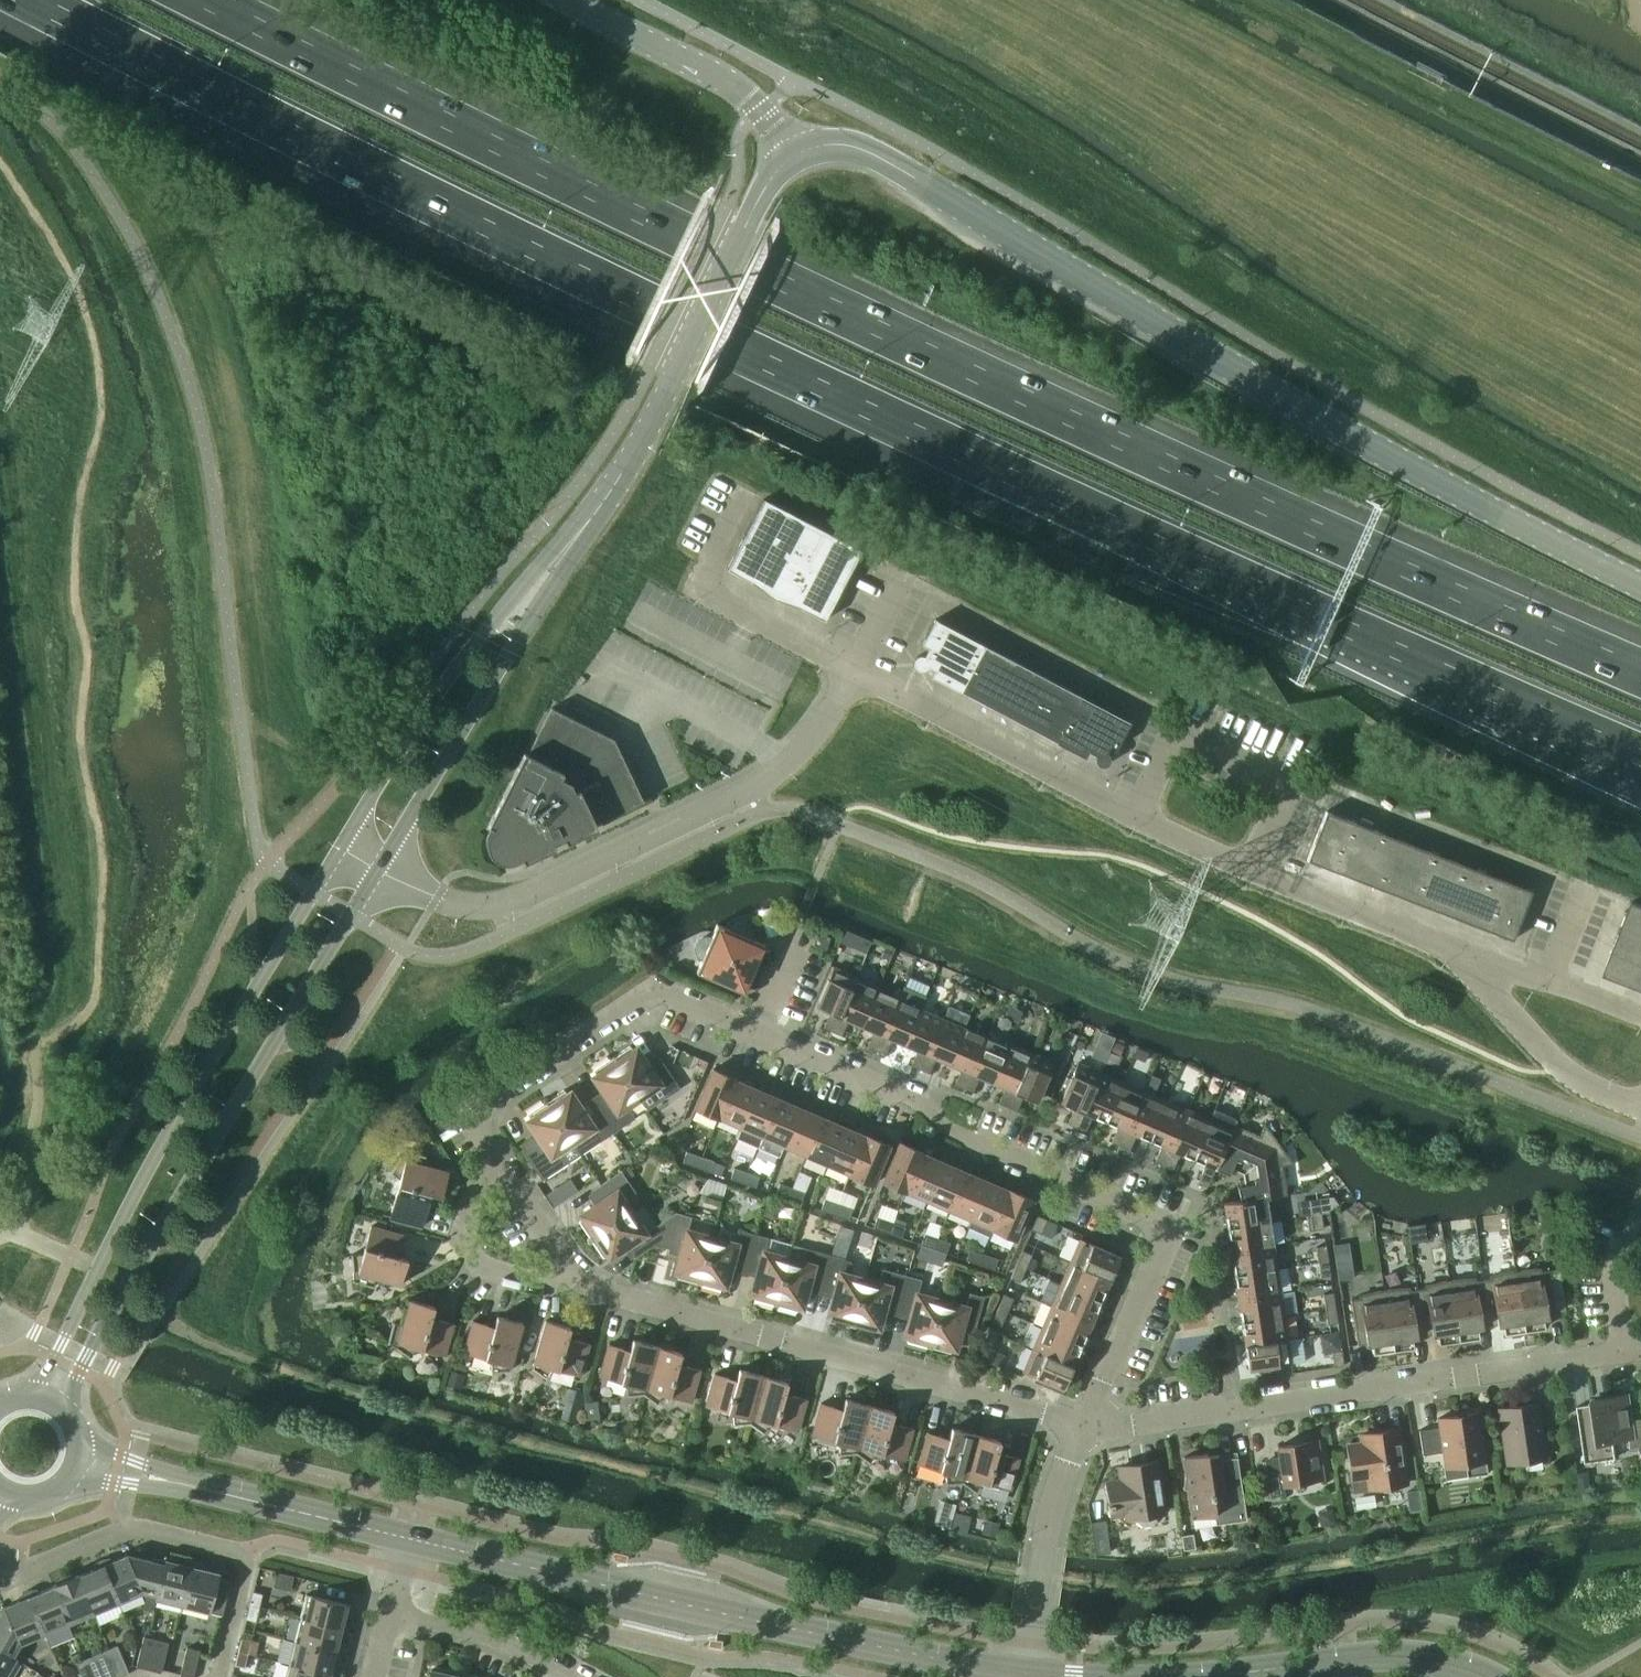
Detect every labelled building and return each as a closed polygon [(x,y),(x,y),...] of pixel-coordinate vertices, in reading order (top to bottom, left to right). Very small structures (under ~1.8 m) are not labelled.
[(786,600),(824,620),(861,549),(763,499),(726,569),(764,589),(766,585),(788,597),(786,600)] [(1099,765),(1103,766),(1106,765),(1109,762),(1110,758),(1109,754),(1106,752),(1110,744),(1117,747),(1130,722),(935,619),(921,644),(928,648),(924,656),(920,655),(916,656),(914,659),(913,663),(914,666),(917,669),(921,670),(924,669),(927,666),(935,670),(931,677),(1084,757),(1088,751),(1096,755),(1095,759),(1096,762),(1099,765)] [(491,827),(488,833),(488,835),(487,837),(486,839),(486,840),(486,842),(486,844),(486,846),(486,847),(487,849),(488,851),(488,852),(489,854),(490,855),(491,857),(494,859),(497,861),(498,862),(500,863),(504,863),(507,864),(511,863),(514,862),(522,859),(524,863),(555,848),(553,844),(564,839),(566,843),(597,828),(595,824),(643,801),(613,739),(551,708),(527,755),(524,753),(506,788),(487,825),(491,827)] [(1306,860),(1512,940),(1531,890),(1326,811),(1306,860)] [(1640,990),(1640,905),(1632,901),(1603,975),(1640,990)] [(696,972),(744,994),(765,945),(752,939),(753,935),(752,930),(750,926),(746,924),(741,923),(737,923),(733,926),(730,930),(717,924),(711,937),(707,936),(702,937),(698,940),(695,943),(695,948),(695,953),(698,956),(702,959),(696,972)] [(813,945),(825,949),(830,937),(817,932),(813,945)] [(832,1031),(856,977),(833,967),(816,1006),(827,1011),(828,1015),(823,1027),(832,1031)] [(876,990),(877,990),(879,986),(856,977),(832,1031),(841,1035),(847,1023),(851,1021),(861,1026),(876,990)] [(904,1044),(920,1009),(926,996),(904,986),(898,999),(876,1050),(885,1054),(890,1042),(895,1040),(904,1044)] [(876,1050),(898,999),(877,990),(876,990),(861,1026),(871,1030),(872,1034),(867,1046),(876,1050)] [(920,1069),(942,1018),(920,1009),(904,1044),(914,1049),(916,1053),(911,1065),(920,1069)] [(948,1063),(964,1028),(942,1018),(920,1069),(929,1073),(934,1061),(938,1059),(948,1063)] [(964,1088),(985,1037),(964,1028),(948,1063),(958,1068),(960,1072),(954,1084),(964,1088)] [(982,1078),(992,1082),(1007,1046),(985,1037),(964,1088),(973,1092),(978,1080),(982,1078)] [(998,1103),(1007,1107),(1031,1052),(1008,1042),(1007,1046),(992,1082),(1002,1086),(1003,1091),(998,1103)] [(611,1057),(639,1098),(660,1084),(667,1096),(680,1088),(659,1058),(648,1065),(636,1047),(633,1049),(630,1045),(611,1057)] [(1007,1107),(1016,1111),(1022,1098),(1026,1097),(1036,1101),(1054,1062),(1031,1052),(1007,1107)] [(593,1102),(613,1132),(635,1118),(627,1106),(639,1098),(611,1057),(593,1070),(595,1074),(592,1076),(604,1095),(593,1102)] [(1076,1127),(1100,1072),(1077,1062),(1060,1102),(1071,1107),(1072,1111),(1067,1123),(1076,1127)] [(718,1119),(719,1117),(719,1116),(734,1081),(725,1077),(726,1075),(712,1069),(695,1109),(718,1119)] [(1105,1121),(1122,1081),(1100,1072),(1076,1127),(1085,1131),(1091,1118),(1095,1117),(1105,1121)] [(719,1116),(719,1117),(741,1126),(756,1090),(734,1081),(719,1116)] [(1120,1146),(1144,1091),(1122,1081),(1105,1121),(1115,1125),(1116,1129),(1111,1142),(1120,1146)] [(545,1101),(573,1142),(580,1154),(613,1132),(593,1102),(582,1109),(570,1091),(567,1093),(564,1089),(545,1101)] [(736,1136),(758,1145),(778,1100),(756,1090),(741,1126),(736,1136)] [(1148,1140),(1166,1100),(1144,1091),(1120,1146),(1129,1150),(1134,1137),(1139,1136),(1148,1140)] [(780,1155),(784,1145),(800,1109),(778,1100),(758,1145),(780,1155)] [(1164,1165),(1188,1110),(1166,1100),(1148,1140),(1158,1144),(1160,1148),(1155,1161),(1164,1165)] [(521,1150),(542,1180),(580,1154),(573,1142),(545,1101),(527,1114),(529,1118),(526,1120),(538,1138),(521,1150)] [(784,1145),(806,1154),(822,1118),(800,1109),(784,1145)] [(1232,1124),(1233,1124),(1236,1118),(1214,1109),(1209,1119),(1192,1159),(1202,1163),(1204,1167),(1199,1179),(1208,1183),(1214,1168),(1231,1128),(1232,1124)] [(1192,1159),(1209,1119),(1188,1110),(1164,1165),(1173,1168),(1178,1156),(1182,1154),(1192,1159)] [(806,1154),(828,1163),(843,1128),(822,1118),(806,1154)] [(1247,1169),(1279,1144),(1264,1125),(1260,1136),(1233,1124),(1232,1124),(1231,1128),(1214,1168),(1228,1174),(1229,1172),(1235,1174),(1239,1166),(1247,1169)] [(828,1163),(849,1172),(850,1173),(865,1137),(843,1128),(828,1163)] [(848,1175),(871,1185),(889,1144),(875,1139),(874,1141),(865,1137),(850,1173),(849,1172),(848,1175)] [(905,1192),(906,1190),(921,1154),(912,1150),(913,1148),(900,1142),(882,1182),(905,1192)] [(1266,1198),(1275,1197),(1287,1195),(1282,1165),(1294,1164),(1279,1144),(1247,1169),(1248,1178),(1239,1179),(1240,1185),(1237,1186),(1239,1200),(1240,1201),(1266,1197),(1266,1198)] [(422,1226),(425,1214),(430,1194),(441,1196),(448,1172),(423,1165),(425,1155),(405,1150),(404,1151),(405,1151),(390,1172),(400,1179),(389,1217),(422,1226)] [(682,1162),(696,1167),(700,1156),(686,1151),(682,1162)] [(906,1190),(928,1199),(943,1164),(921,1154),(906,1190)] [(696,1167),(710,1172),(714,1161),(700,1156),(696,1167)] [(928,1199),(950,1209),(965,1173),(943,1164),(928,1199)] [(730,1178),(743,1183),(746,1172),(734,1167),(730,1178)] [(590,1239),(631,1212),(624,1200),(635,1192),(621,1171),(591,1191),(598,1202),(580,1214),(582,1217),(578,1220),(590,1239)] [(743,1183),(755,1187),(759,1176),(746,1172),(743,1183)] [(950,1209),(971,1218),(987,1182),(965,1173),(950,1209)] [(990,1235),(992,1230),(993,1227),(1009,1192),(987,1182),(971,1218),(968,1226),(990,1235)] [(775,1194),(788,1198),(792,1187),(779,1183),(775,1194)] [(788,1198),(800,1203),(804,1192),(792,1187),(788,1198)] [(992,1230),(1015,1240),(1032,1199),(1018,1193),(1017,1196),(1009,1192),(993,1227),(992,1230)] [(1227,1227),(1270,1221),(1279,1219),(1275,1197),(1266,1198),(1266,1197),(1240,1201),(1239,1200),(1223,1203),(1224,1208),(1221,1213),(1225,1216),(1227,1227)] [(1309,1200),(1311,1215),(1321,1213),(1319,1198),(1309,1200)] [(821,1210),(834,1215),(838,1203),(824,1199),(821,1210)] [(834,1215),(848,1219),(852,1208),(838,1203),(834,1215)] [(669,1222),(666,1218),(645,1232),(631,1212),(590,1239),(603,1258),(607,1255),(609,1258),(627,1246),(635,1257),(655,1244),(663,1246),(669,1222)] [(698,1284),(712,1236),(687,1230),(691,1216),(676,1212),(666,1218),(669,1222),(663,1246),(680,1251),(674,1272),(678,1273),(677,1278),(698,1284)] [(1306,1215),(1308,1230),(1323,1228),(1321,1213),(1311,1215),(1306,1215)] [(1031,1229),(1041,1233),(1047,1219),(1037,1215),(1031,1229)] [(873,1228),(887,1233),(891,1222),(877,1217),(873,1228)] [(1230,1251),(1273,1244),(1270,1221),(1227,1227),(1229,1238),(1225,1242),(1230,1246),(1230,1251)] [(887,1233),(901,1238),(904,1227),(891,1222),(887,1233)] [(352,1281),(373,1287),(376,1277),(401,1284),(408,1259),(397,1256),(403,1235),(371,1226),(363,1253),(351,1254),(353,1280),(352,1281)] [(744,1268),(754,1233),(739,1229),(737,1238),(729,1235),(727,1241),(712,1236),(698,1284),(720,1290),(721,1285),(725,1286),(731,1265),(744,1268)] [(775,1305),(788,1257),(764,1251),(768,1237),(754,1233),(744,1268),(757,1272),(751,1293),(755,1294),(753,1299),(775,1305)] [(921,1244),(933,1249),(937,1238),(924,1233),(921,1244)] [(933,1249),(946,1253),(949,1242),(937,1238),(933,1249)] [(1079,1239),(1070,1261),(1109,1278),(1111,1274),(1117,1272),(1115,1267),(1119,1256),(1079,1239)] [(1234,1274),(1277,1268),(1273,1244),(1230,1251),(1231,1255),(1228,1260),(1232,1263),(1234,1274)] [(1316,1247),(1318,1262),(1328,1260),(1326,1245),(1316,1247)] [(820,1290),(830,1254),(805,1248),(802,1261),(788,1257),(775,1305),(797,1311),(798,1306),(802,1307),(808,1286),(820,1290)] [(966,1260),(980,1265),(983,1254),(970,1249),(966,1260)] [(1016,1264),(1026,1268),(1032,1254),(1022,1250),(1016,1264)] [(852,1326),(865,1279),(850,1274),(853,1264),(850,1260),(830,1254),(820,1290),(833,1293),(828,1314),(831,1315),(830,1320),(852,1326)] [(980,1265),(994,1269),(997,1258),(983,1254),(980,1265)] [(1318,1262),(1320,1277),(1330,1275),(1328,1260),(1318,1262)] [(1070,1261),(1060,1283),(1100,1300),(1104,1290),(1110,1288),(1108,1283),(1109,1278),(1070,1261)] [(1010,1278),(1020,1282),(1026,1268),(1016,1264),(1010,1278)] [(1237,1298),(1280,1291),(1277,1268),(1234,1274),(1236,1285),(1232,1289),(1237,1293),(1237,1298)] [(1518,1270),(1514,1270),(1524,1334),(1535,1332),(1535,1329),(1544,1327),(1542,1317),(1555,1315),(1548,1270),(1539,1271),(1539,1268),(1518,1270)] [(897,1311),(907,1275),(882,1269),(878,1282),(865,1279),(852,1326),(873,1332),(875,1327),(878,1328),(884,1307),(897,1311)] [(1490,1278),(1482,1279),(1489,1325),(1501,1323),(1503,1334),(1511,1332),(1512,1336),(1524,1334),(1514,1270),(1511,1271),(1490,1276),(1490,1278)] [(906,1341),(928,1347),(941,1300),(917,1293),(921,1279),(907,1275),(897,1311),(910,1314),(904,1335),(908,1336),(906,1341)] [(1040,1300),(1051,1305),(1091,1322),(1093,1318),(1098,1316),(1096,1310),(1100,1300),(1060,1283),(1049,1278),(1040,1300)] [(1452,1279),(1449,1280),(1458,1344),(1470,1342),(1470,1339),(1478,1337),(1477,1327),(1489,1325),(1482,1279),(1474,1281),(1474,1278),(1452,1279)] [(1425,1288),(1417,1289),(1424,1335),(1436,1333),(1437,1343),(1446,1342),(1447,1345),(1458,1344),(1449,1280),(1446,1280),(1424,1285),(1425,1288)] [(1383,1290),(1393,1353),(1405,1352),(1404,1348),(1413,1347),(1411,1337),(1424,1335),(1417,1289),(1408,1290),(1408,1288),(1387,1289),(1383,1290)] [(1381,1352),(1381,1355),(1393,1353),(1383,1290),(1380,1290),(1359,1295),(1360,1298),(1351,1299),(1357,1345),(1370,1343),(1372,1353),(1381,1352)] [(1241,1321),(1284,1315),(1280,1291),(1237,1298),(1238,1302),(1235,1307),(1239,1310),(1241,1321)] [(1323,1294),(1325,1309),(1335,1307),(1333,1292),(1323,1294)] [(928,1347),(950,1353),(951,1348),(955,1349),(961,1328),(974,1332),(983,1297),(969,1293),(965,1306),(941,1300),(928,1347)] [(997,1308),(1007,1312),(1013,1298),(1003,1294),(997,1308)] [(389,1342),(410,1357),(417,1348),(444,1355),(453,1323),(431,1317),(434,1306),(409,1299),(403,1324),(393,1322),(387,1342),(389,1343),(389,1342)] [(1051,1305),(1042,1327),(1081,1344),(1086,1334),(1091,1332),(1089,1327),(1091,1322),(1051,1305)] [(1325,1309),(1327,1324),(1337,1322),(1335,1307),(1325,1309)] [(991,1322),(1001,1326),(1007,1312),(997,1308),(991,1322)] [(491,1360),(492,1372),(509,1370),(509,1369),(522,1322),(497,1315),(494,1326),(472,1320),(463,1352),(491,1360)] [(1245,1345),(1287,1338),(1284,1315),(1241,1321),(1243,1332),(1239,1336),(1244,1340),(1245,1345)] [(532,1368),(546,1378),(553,1368),(580,1376),(589,1343),(567,1337),(570,1327),(545,1320),(532,1367),(532,1368)] [(1042,1327),(1032,1349),(1072,1366),(1074,1362),(1079,1359),(1077,1354),(1081,1344),(1042,1327)] [(1247,1358),(1248,1369),(1291,1363),(1287,1338),(1245,1345),(1245,1349),(1242,1354),(1247,1358)] [(627,1395),(643,1394),(657,1346),(633,1339),(630,1350),(608,1344),(599,1376),(626,1384),(627,1395)] [(980,1358),(990,1360),(994,1345),(984,1343),(980,1358)] [(643,1394),(657,1404),(664,1394),(691,1401),(700,1369),(678,1363),(681,1352),(657,1346),(643,1394)] [(1022,1372),(1062,1389),(1067,1378),(1072,1376),(1070,1370),(1072,1366),(1032,1349),(1022,1372)] [(1331,1351),(1334,1366),(1344,1365),(1341,1350),(1331,1351)] [(734,1425),(750,1424),(763,1375),(739,1369),(736,1379),(714,1373),(705,1405),(733,1413),(734,1425)] [(750,1424),(763,1433),(770,1423),(797,1431),(806,1399),(784,1393),(787,1382),(763,1375),(750,1424)] [(1585,1462),(1615,1458),(1613,1440),(1629,1438),(1631,1449),(1640,1447),(1640,1408),(1630,1410),(1627,1394),(1604,1398),(1604,1402),(1577,1406),(1585,1462)] [(840,1454),(856,1453),(869,1405),(845,1398),(842,1409),(820,1403),(812,1435),(839,1442),(840,1454)] [(1499,1409),(1508,1463),(1544,1458),(1536,1403),(1499,1409)] [(856,1453),(869,1462),(876,1453),(903,1460),(912,1428),(891,1422),(894,1411),(869,1405),(856,1453)] [(1465,1464),(1466,1476),(1487,1473),(1478,1412),(1437,1418),(1438,1427),(1419,1430),(1422,1455),(1442,1452),(1444,1467),(1465,1464)] [(946,1484),(962,1483),(976,1434),(951,1427),(948,1438),(927,1432),(918,1464),(945,1472),(946,1484)] [(1366,1477),(1368,1489),(1406,1483),(1399,1432),(1361,1438),(1361,1443),(1347,1445),(1352,1480),(1366,1477)] [(962,1483),(975,1492),(982,1482),(1010,1490),(1019,1457),(997,1451),(1000,1441),(976,1434),(962,1483)] [(1264,1461),(1270,1496),(1285,1494),(1283,1484),(1303,1481),(1306,1483),(1315,1482),(1317,1479),(1322,1478),(1317,1440),(1277,1446),(1279,1459),(1264,1461)] [(1214,1515),(1215,1524),(1246,1519),(1236,1457),(1219,1459),(1218,1454),(1207,1456),(1206,1453),(1183,1457),(1192,1518),(1214,1515)] [(1137,1520),(1143,1525),(1150,1524),(1155,1518),(1154,1514),(1164,1512),(1158,1469),(1133,1472),(1132,1466),(1118,1469),(1120,1479),(1106,1481),(1109,1503),(1107,1503),(1108,1509),(1110,1508),(1111,1516),(1135,1513),(1137,1520)] [(1181,1535),(1183,1549),(1194,1548),(1192,1534),(1181,1535)] [(100,1560),(118,1602),(142,1592),(142,1591),(127,1555),(107,1563),(105,1558),(102,1559),(100,1560)] [(127,1555),(142,1591),(156,1595),(157,1595),(165,1564),(164,1564),(127,1555)] [(78,1574),(94,1612),(118,1602),(100,1560),(98,1560),(95,1562),(98,1567),(79,1575),(79,1574),(78,1574)] [(157,1595),(156,1595),(155,1599),(182,1605),(193,1561),(188,1560),(187,1566),(165,1560),(164,1564),(165,1564),(157,1595)] [(193,1561),(182,1605),(222,1615),(230,1582),(217,1578),(219,1573),(197,1568),(198,1562),(195,1561),(193,1561)] [(53,1586),(69,1622),(94,1612),(78,1574),(53,1585),(53,1586)] [(26,1591),(44,1633),(69,1622),(53,1586),(34,1594),(31,1589),(28,1590),(26,1591)] [(20,1643),(44,1633),(26,1591),(25,1591),(22,1593),(24,1598),(5,1606),(20,1643)] [(249,1605),(259,1607),(262,1594),(252,1591),(249,1605)] [(306,1594),(300,1618),(341,1628),(344,1615),(350,1616),(352,1606),(306,1594)] [(246,1618),(255,1621),(259,1607),(249,1605),(246,1618)] [(12,1656),(20,1643),(5,1606),(4,1607),(0,1614),(0,1650),(12,1657),(12,1656)] [(300,1618),(294,1641),(341,1653),(343,1642),(338,1641),(341,1628),(300,1618)] [(136,1666),(148,1670),(156,1640),(143,1637),(136,1666)] [(238,1651),(247,1654),(251,1640),(241,1638),(238,1651)] [(148,1670),(161,1673),(168,1643),(156,1640),(148,1670)] [(294,1641),(288,1664),(330,1674),(333,1661),(338,1663),(341,1653),(294,1641)] [(104,1651),(115,1676),(121,1676),(129,1674),(117,1645),(104,1651)] [(199,1650),(186,1647),(179,1676),(193,1676),(199,1650)] [(16,1658),(12,1656),(12,1657),(0,1650),(0,1676),(4,1676),(16,1658)] [(97,1676),(115,1676),(104,1651),(88,1657),(97,1676)] [(235,1665),(244,1667),(247,1654),(238,1651),(235,1665)] [(81,1676),(97,1676),(88,1657),(75,1663),(81,1676)] [(285,1676),(329,1676),(330,1674),(288,1664),(285,1676)]
